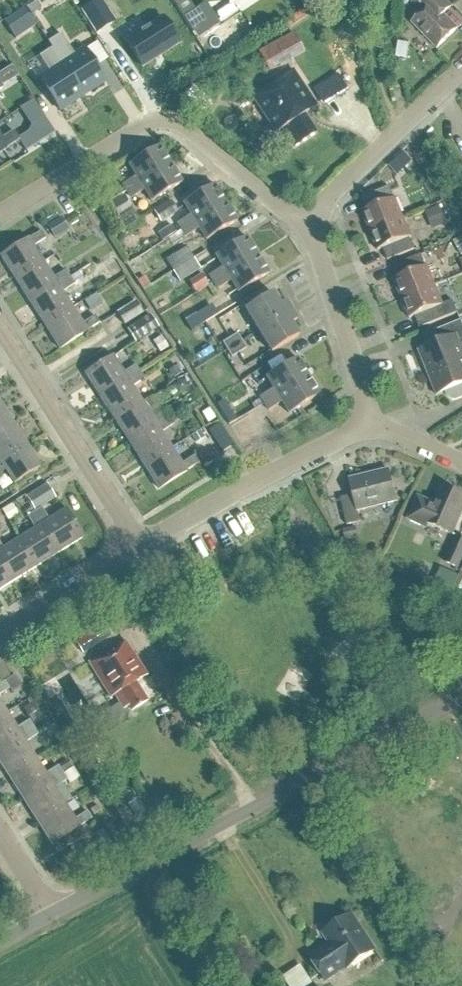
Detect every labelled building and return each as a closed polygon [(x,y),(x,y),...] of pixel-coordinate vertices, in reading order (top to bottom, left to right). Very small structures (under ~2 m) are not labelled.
[(80,10),(96,33),(112,23),(98,0),(95,0),(80,10)] [(457,30),(440,12),(448,3),(445,0),(417,0),(415,2),(425,12),(412,24),(437,49),(457,30)] [(35,1),(25,8),(30,15),(40,8),(35,1)] [(22,8),(3,21),(15,38),(34,25),(22,8)] [(162,19),(125,43),(141,68),(179,44),(162,19)] [(60,35),(47,43),(51,49),(82,96),(105,82),(84,49),(74,56),(60,35)] [(305,62),(294,44),(267,62),(278,79),(305,62)] [(48,72),(38,79),(59,111),(82,96),(51,49),(39,57),(48,72)] [(303,116),(316,108),(292,71),(252,98),(276,134),(281,131),(293,149),(315,135),(303,116)] [(192,86),(184,95),(201,111),(209,101),(192,86)] [(19,141),(13,132),(2,139),(0,139),(0,153),(19,141)] [(126,192),(170,165),(159,146),(128,165),(136,176),(122,185),(126,192)] [(405,153),(398,159),(406,168),(413,162),(405,153)] [(170,165),(126,192),(130,199),(144,190),(151,202),(182,183),(170,165)] [(181,230),(225,203),(214,185),(183,203),(190,215),(177,223),(181,230)] [(362,212),(370,232),(403,218),(395,199),(394,199),(389,187),(362,198),(367,210),(362,212)] [(170,202),(153,212),(159,223),(176,212),(170,202)] [(225,203),(181,230),(185,237),(199,229),(206,240),(236,222),(225,203)] [(61,218),(46,227),(54,239),(68,230),(61,218)] [(411,238),(403,218),(370,232),(378,251),(383,249),(388,261),(415,250),(410,238),(411,238)] [(170,226),(158,234),(162,240),(174,233),(170,226)] [(1,257),(16,281),(44,263),(34,248),(46,240),(41,233),(29,241),(28,240),(1,257)] [(213,283),(257,256),(246,237),(215,256),(222,267),(209,276),(213,283)] [(186,248),(166,260),(172,271),(193,258),(186,248)] [(394,280),(402,300),(435,286),(427,266),(426,267),(421,255),(394,266),(399,278),(394,280)] [(257,256),(213,283),(217,289),(231,281),(238,293),(268,274),(257,256)] [(160,257),(153,262),(162,278),(169,273),(160,257)] [(193,259),(173,272),(179,282),(200,269),(193,259)] [(44,263),(16,281),(31,304),(70,278),(65,271),(54,278),(44,263)] [(201,275),(188,283),(195,293),(207,285),(201,275)] [(143,276),(136,281),(142,290),(149,285),(143,276)] [(31,304),(45,326),(73,308),(64,293),(75,286),(70,278),(31,304)] [(443,305),(435,286),(402,300),(410,319),(415,317),(420,329),(458,313),(453,301),(443,305)] [(258,331),(291,311),(285,302),(280,306),(272,293),(245,310),(258,331)] [(95,295),(84,302),(91,312),(101,305),(95,295)] [(206,321),(227,309),(220,298),(200,311),(206,321)] [(124,328),(144,315),(136,302),(115,315),(124,328)] [(73,308),(45,326),(61,350),(88,333),(87,332),(99,324),(94,318),(84,324),(73,308)] [(291,311),(258,331),(271,353),(298,336),(291,324),(297,320),(291,311)] [(150,315),(127,330),(135,343),(159,327),(150,315)] [(427,373),(461,359),(461,347),(461,344),(461,322),(461,321),(438,330),(443,341),(419,351),(427,373)] [(241,341),(237,334),(222,343),(227,350),(241,341)] [(161,337),(153,342),(159,352),(167,347),(161,337)] [(227,350),(231,358),(246,349),(241,341),(227,350)] [(100,399),(140,374),(135,367),(124,374),(114,357),(85,375),(100,399)] [(264,404),(308,377),(297,358),(266,377),(273,389),(259,397),(264,404)] [(427,373),(436,396),(446,392),(447,395),(450,398),(453,400),(456,400),(461,398),(461,359),(427,373)] [(100,399),(115,422),(143,404),(133,388),(144,381),(140,374),(100,399)] [(308,377),(264,404),(268,411),(281,402),(288,414),(319,395),(308,377)] [(234,403),(255,390),(248,378),(227,390),(234,403)] [(229,425),(242,416),(233,402),(220,410),(229,425)] [(143,404),(115,422),(129,445),(169,419),(165,412),(153,419),(143,404)] [(13,427),(0,407),(0,435),(13,427)] [(208,407),(201,412),(208,423),(215,418),(208,407)] [(251,413),(231,425),(242,442),(262,430),(251,413)] [(129,445),(144,468),(173,450),(162,433),(174,426),(169,419),(129,445)] [(222,453),(234,445),(218,420),(206,428),(222,453)] [(0,435),(0,464),(26,448),(13,427),(0,435)] [(0,464),(0,474),(6,471),(14,484),(39,469),(26,448),(0,464)] [(173,450),(144,468),(159,491),(187,473),(186,472),(198,464),(194,458),(183,466),(173,450)] [(358,511),(397,502),(389,470),(350,480),(354,495),(341,498),(347,526),(361,522),(358,511)] [(46,484),(26,497),(35,511),(55,498),(46,484)] [(461,515),(461,497),(442,487),(434,504),(418,497),(408,520),(427,528),(428,525),(453,535),(461,515)] [(33,513),(58,554),(82,539),(64,510),(48,520),(40,508),(33,513)] [(35,568),(58,554),(33,513),(26,517),(34,529),(17,540),(35,568)] [(347,545),(359,542),(356,528),(344,531),(347,545)] [(461,561),(461,538),(457,536),(445,563),(459,569),(461,561)] [(17,540),(3,549),(0,545),(0,563),(12,582),(35,568),(17,540)] [(12,582),(0,563),(0,590),(12,582)] [(102,621),(73,640),(82,655),(112,636),(102,621)] [(136,683),(147,676),(126,642),(90,665),(111,698),(115,696),(120,703),(125,700),(131,711),(147,701),(136,683)] [(314,696),(328,671),(307,659),(293,684),(314,696)] [(8,691),(4,684),(0,686),(0,697),(8,691)] [(0,717),(0,749),(32,728),(28,722),(17,729),(7,712),(0,717)] [(7,776),(35,758),(26,743),(37,736),(32,728),(0,749),(0,765),(7,776)] [(35,758),(7,776),(22,799),(62,774),(58,768),(46,775),(35,758)] [(22,799),(36,822),(64,804),(55,789),(67,782),(62,774),(22,799)] [(64,804),(36,822),(51,845),(79,828),(79,826),(90,819),(86,814),(75,821),(64,804)] [(350,970),(378,951),(355,915),(326,933),(333,945),(313,958),(328,981),(349,968),(350,970)]
